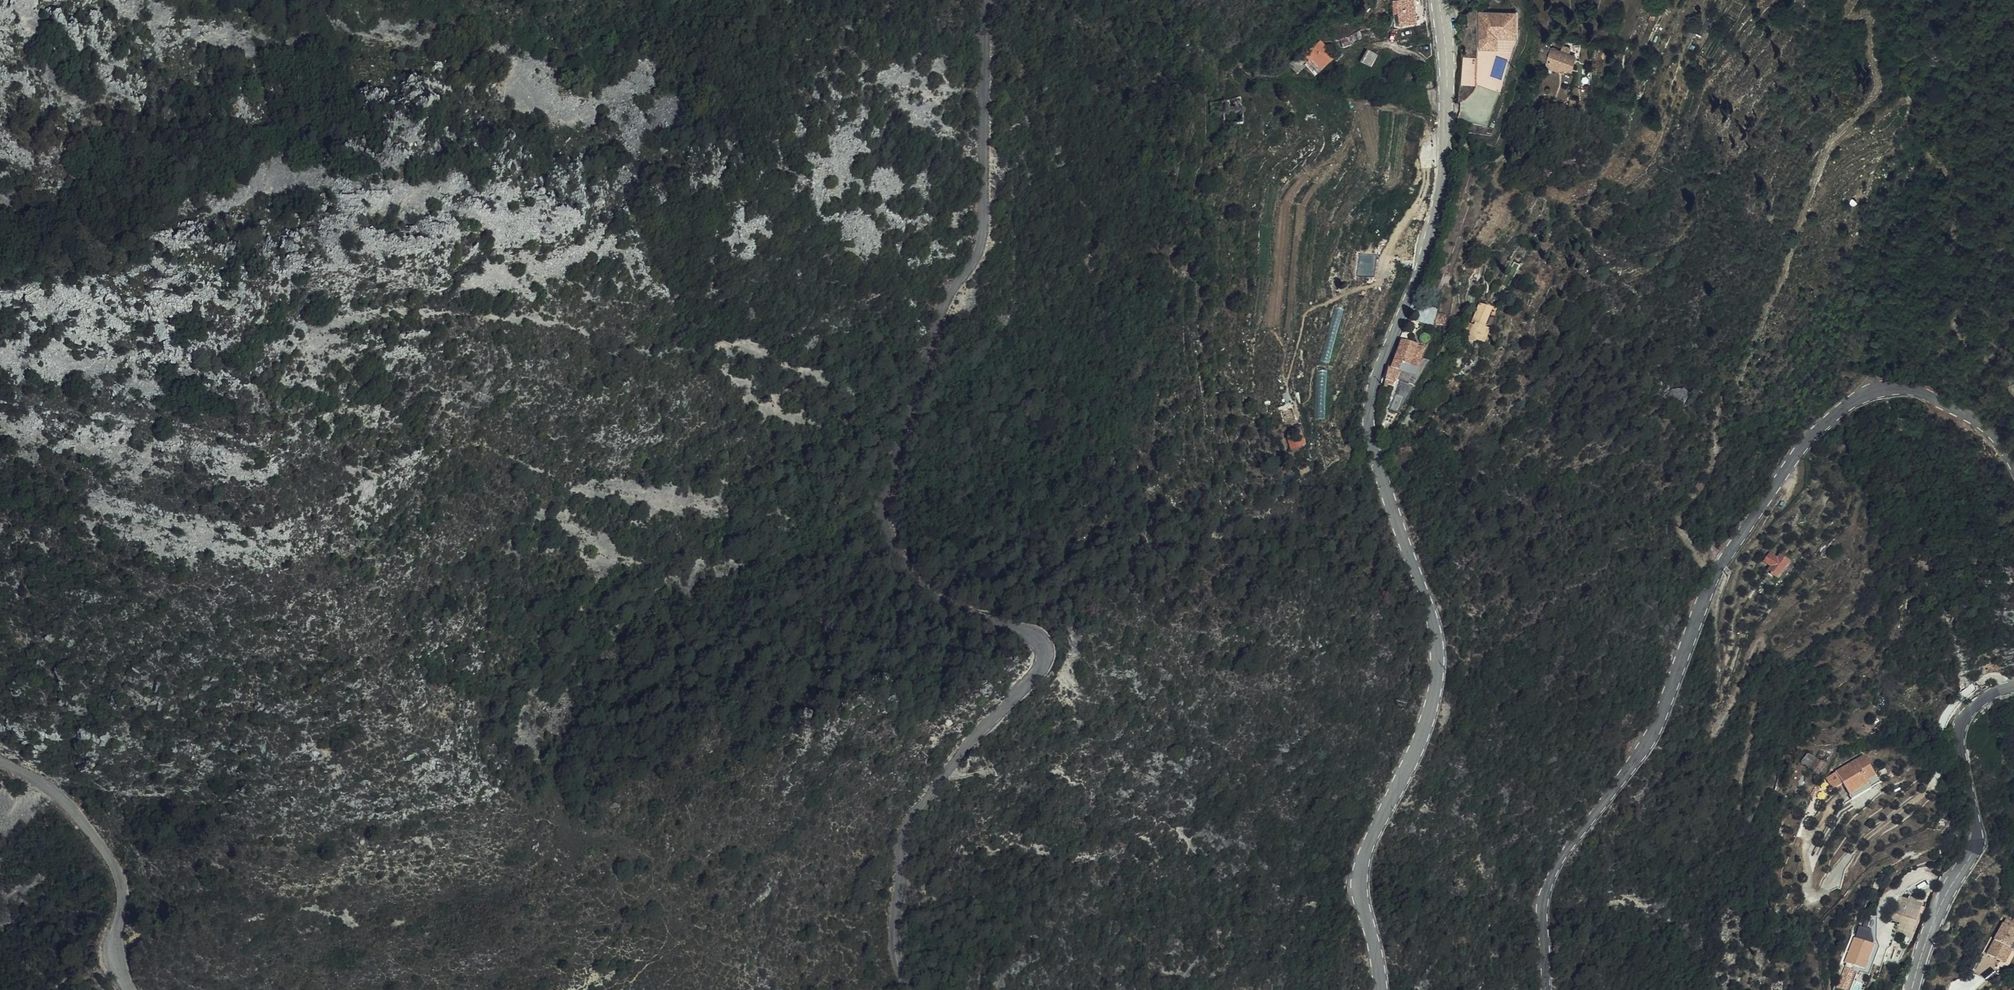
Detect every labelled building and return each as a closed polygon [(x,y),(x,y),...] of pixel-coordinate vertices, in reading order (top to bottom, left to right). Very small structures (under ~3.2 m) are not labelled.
[(1400,13),(1414,11),(1412,1),(1399,4),(1400,13)] [(1414,11),(1400,13),(1401,24),(1409,23),(1416,22),(1414,11)] [(1481,14),(1481,47),(1494,47),(1494,36),(1516,36),(1515,14),(1481,14)] [(1548,62),(1554,47),(1551,46),(1545,60),(1548,62)] [(1369,47),(1361,60),(1370,66),(1379,54),(1369,47)] [(1571,71),(1577,57),(1554,47),(1548,62),(1571,71)] [(1458,55),(1457,75),(1457,81),(1470,83),(1472,56),(1458,55)] [(1294,72),(1296,70),(1299,75),(1308,67),(1299,58),(1289,67),(1294,72)] [(1571,103),(1566,101),(1560,112),(1564,114),(1566,110),(1568,110),(1571,103)] [(1522,130),(1515,128),(1512,140),(1514,141),(1517,140),(1519,138),(1522,130)] [(1361,273),(1375,272),(1374,253),(1360,254),(1361,273)] [(1466,325),(1472,326),(1468,339),(1472,340),(1474,336),(1490,343),(1495,330),(1488,327),(1495,307),(1482,302),(1473,323),(1467,320),(1466,325)] [(1443,326),(1446,315),(1438,313),(1435,324),(1443,326)] [(1468,339),(1472,326),(1466,325),(1462,336),(1468,339)] [(1412,363),(1418,346),(1404,341),(1398,358),(1404,360),(1412,363)] [(1422,348),(1418,346),(1412,363),(1416,365),(1422,348)] [(1398,358),(1396,357),(1389,376),(1399,380),(1404,367),(1402,366),(1404,360),(1398,358)] [(1305,444),(1304,423),(1290,424),(1291,445),(1305,444)] [(1720,528),(1713,533),(1716,537),(1717,539),(1724,534),(1720,528)] [(1779,561),(1787,566),(1789,563),(1780,556),(1776,561),(1768,556),(1762,564),(1768,569),(1761,578),(1764,581),(1779,561)] [(1787,566),(1779,561),(1764,581),(1771,587),(1790,564),(1789,563),(1787,566)] [(1810,772),(1811,771),(1819,762),(1811,755),(1803,765),(1810,772)] [(1819,762),(1828,770),(1834,762),(1825,755),(1819,762)] [(1819,762),(1811,771),(1820,779),(1828,770),(1819,762)] [(1864,796),(1874,793),(1867,769),(1836,779),(1845,807),(1866,800),(1864,796)] [(1864,796),(1866,800),(1845,807),(1846,811),(1877,801),(1874,793),(1864,796)] [(1904,905),(1898,902),(1896,908),(1895,910),(1901,913),(1904,905)] [(1912,907),(1908,906),(1898,936),(1905,938),(1912,940),(1920,912),(1912,910),(1912,907)] [(1895,910),(1896,908),(1893,907),(1884,931),(1892,933),(1893,927),(1895,927),(1897,925),(1890,922),(1893,915),(1895,910)] [(1912,940),(1905,938),(1904,941),(1913,943),(1915,934),(1924,914),(1922,908),(1916,908),(1912,907),(1912,910),(1920,912),(1912,940)] [(1890,922),(1897,925),(1899,917),(1893,915),(1890,922)] [(2001,925),(1985,954),(2005,965),(2013,947),(2013,932),(2001,925)] [(1875,971),(1881,954),(1878,953),(1868,949),(1856,944),(1847,969),(1866,976),(1869,969),(1875,971)] [(1854,983),(1845,980),(1841,989),(1852,989),(1854,983)]
